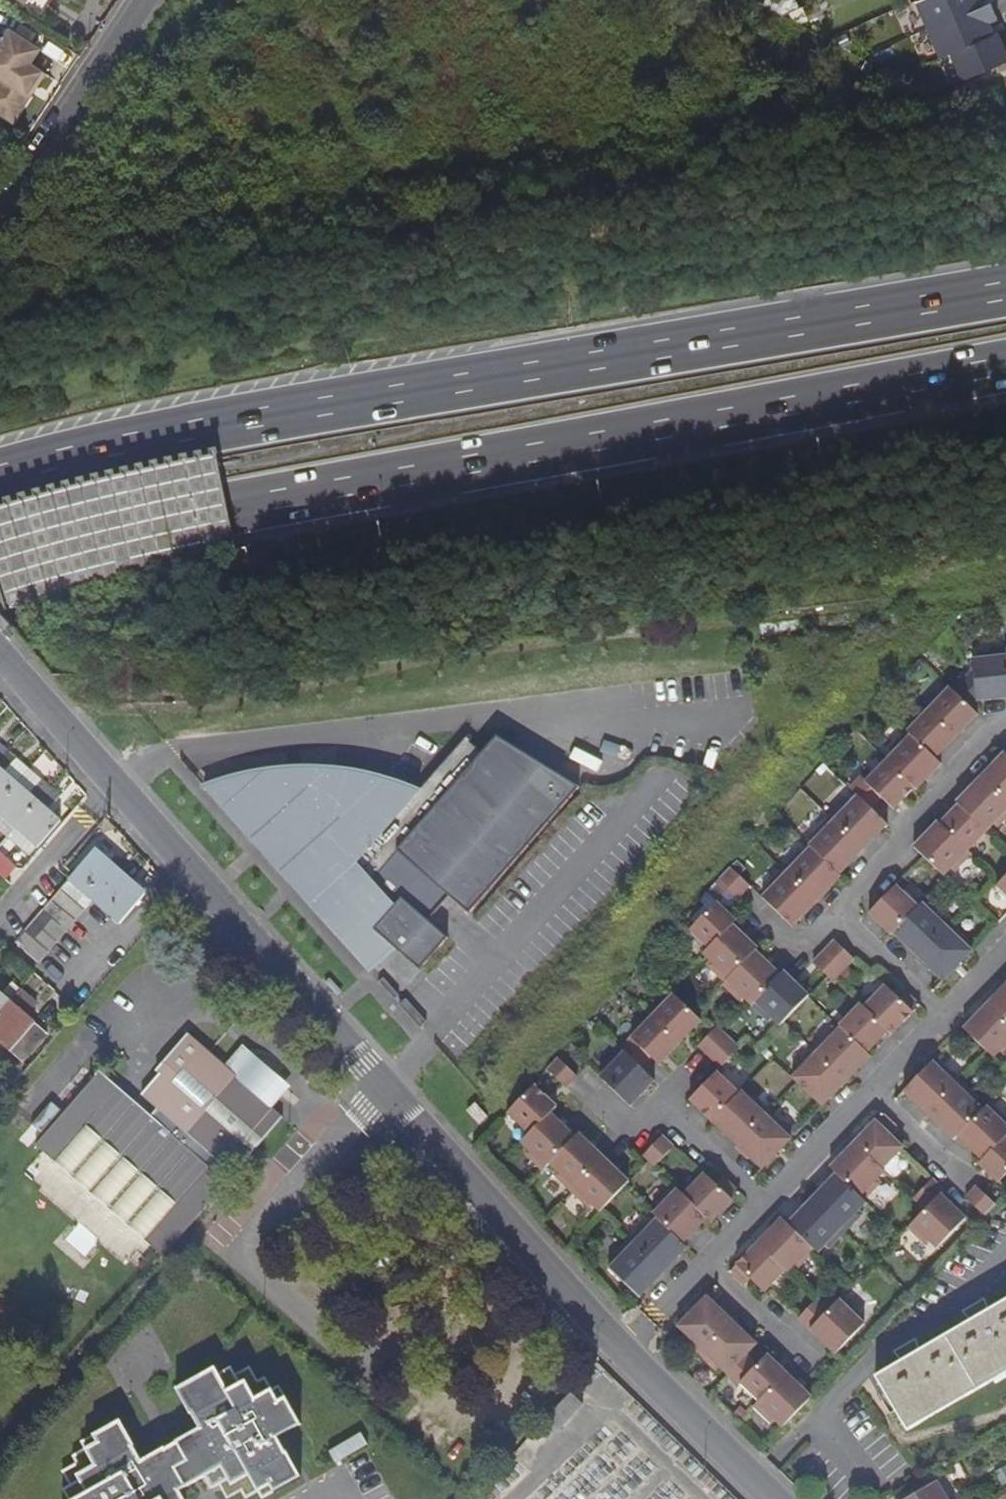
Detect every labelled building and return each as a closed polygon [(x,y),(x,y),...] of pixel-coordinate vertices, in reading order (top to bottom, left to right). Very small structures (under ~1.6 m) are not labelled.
[(922,21),(897,32),(913,66),(938,54),(922,21)] [(10,120),(27,94),(23,91),(32,78),(38,83),(44,73),(25,61),(35,46),(11,30),(0,46),(0,114),(10,120)] [(760,897),(789,926),(838,877),(835,875),(885,824),(883,822),(940,765),(934,759),(976,717),(970,711),(975,706),(1005,702),(1005,653),(1005,654),(1005,658),(970,662),(971,673),(951,693),(949,690),(887,754),(890,756),(865,782),(859,776),(848,787),(856,796),(806,847),(808,848),(760,897)] [(201,787),(365,970),(391,948),(417,971),(445,939),(425,922),(447,897),(466,915),(577,788),(515,750),(494,737),(479,754),(468,744),(463,738),(415,792),(390,782),(368,776),(337,770),(309,768),(280,769),(254,773),(224,779),(201,787)] [(19,828),(41,847),(63,821),(54,813),(62,806),(58,802),(63,796),(53,787),(44,779),(32,793),(19,782),(8,772),(20,758),(10,750),(1,741),(0,742),(0,811),(19,828)] [(1004,752),(955,803),(957,805),(939,824),(937,821),(915,845),(946,874),(1005,812),(1005,754),(1004,752)] [(32,793),(44,779),(31,768),(20,758),(8,772),(19,782),(32,793)] [(122,923),(148,895),(123,873),(98,850),(73,880),(19,942),(42,962),(96,900),(122,923)] [(0,853),(0,873),(11,881),(20,870),(0,853)] [(726,869),(714,881),(733,898),(745,886),(726,869)] [(895,885),(865,918),(890,939),(892,936),(944,982),(973,949),(922,903),(919,906),(895,885)] [(713,904),(685,933),(703,950),(699,955),(725,979),(722,982),(749,1006),(752,1002),(777,1025),(807,993),(782,970),(778,974),(753,950),(755,948),(729,925),(732,922),(713,904)] [(833,940),(812,961),(832,979),(853,958),(833,940)] [(23,990),(15,983),(4,995),(0,992),(0,1041),(25,1062),(49,1034),(21,1009),(31,997),(23,990)] [(840,1025),(793,1074),(826,1103),(872,1054),(869,1051),(890,1030),(894,1033),(915,1011),(886,984),(865,1006),(860,1002),(839,1024),(840,1025)] [(964,1027),(995,1058),(1005,1046),(1005,984),(964,1027)] [(630,1041),(597,1076),(628,1104),(652,1079),(647,1075),(699,1022),(670,995),(627,1039),(630,1041)] [(714,1027),(695,1048),(719,1069),(738,1048),(714,1027)] [(101,1073),(39,1145),(162,1253),(165,1255),(227,1182),(209,1167),(217,1157),(234,1173),(282,1119),(273,1111),(292,1090),(242,1047),(224,1068),(208,1054),(187,1036),(154,1073),(159,1077),(142,1097),(207,1149),(199,1158),(101,1073)] [(554,1059),(542,1072),(561,1089),(572,1077),(554,1059)] [(903,1090),(957,1139),(959,1136),(983,1158),(980,1160),(1000,1178),(1005,1171),(1005,1120),(989,1104),(985,1108),(931,1059),(903,1090)] [(715,1070),(688,1097),(764,1165),(792,1136),(741,1090),(739,1093),(715,1070)] [(529,1087),(504,1115),(524,1133),(516,1142),(542,1165),(543,1163),(595,1210),(625,1177),(575,1132),(572,1136),(546,1113),(552,1107),(529,1087)] [(779,1215),(732,1263),(760,1292),(809,1245),(815,1251),(865,1199),(857,1192),(903,1145),(891,1133),(898,1126),(882,1110),(829,1164),(836,1170),(785,1222),(779,1215)] [(661,1132),(641,1153),(652,1163),(673,1143),(661,1132)] [(658,1214),(609,1264),(638,1292),(687,1242),(684,1239),(707,1216),(710,1219),(738,1190),(726,1177),(719,1184),(705,1170),(683,1192),(675,1184),(659,1201),(663,1206),(657,1212),(658,1214)] [(933,1174),(914,1195),(925,1206),(910,1222),(937,1247),(968,1214),(942,1190),(945,1186),(933,1174)] [(978,1181),(967,1193),(985,1209),(996,1198),(978,1181)] [(673,1325),(781,1425),(812,1394),(765,1350),(752,1363),(744,1356),(756,1342),(703,1293),(673,1325)] [(816,1296),(799,1315),(810,1325),(808,1327),(835,1353),(864,1321),(837,1297),(828,1306),(816,1296)] [(990,1311),(986,1304),(988,1303),(987,1299),(966,1311),(968,1314),(971,1313),(975,1319),(921,1349),(917,1343),(919,1342),(917,1339),(897,1350),(898,1353),(901,1352),(905,1359),(877,1375),(897,1411),(906,1427),(1005,1370),(1005,1302),(990,1311)] [(180,1492),(186,1488),(198,1482),(205,1478),(211,1490),(219,1486),(234,1478),(242,1493),(245,1498),(248,1498),(259,1494),(262,1498),(266,1496),(272,1493),(290,1484),(277,1460),(285,1456),(277,1441),(273,1433),(297,1419),(280,1388),(272,1393),(266,1380),(258,1384),(250,1370),(236,1377),(231,1370),(218,1377),(214,1370),(186,1385),(199,1410),(192,1414),(202,1431),(206,1440),(182,1453),(177,1444),(166,1450),(171,1459),(145,1472),(141,1464),(131,1447),(124,1451),(112,1427),(83,1442),(87,1450),(74,1457),(77,1464),(63,1471),(71,1486),(63,1491),(67,1498),(184,1498),(180,1492)] [(190,1415),(192,1414),(199,1410),(186,1385),(176,1390),(190,1415)] [(273,1433),(277,1441),(301,1428),(297,1419),(273,1433)] [(124,1451),(131,1447),(134,1446),(121,1422),(112,1427),(124,1451)] [(206,1440),(202,1431),(177,1444),(182,1453),(206,1440)] [(166,1450),(141,1464),(145,1472),(171,1459),(166,1450)] [(277,1460),(290,1484),(300,1478),(288,1455),(285,1456),(277,1460)] [(242,1493),(234,1478),(219,1486),(221,1491),(226,1498),(231,1498),(242,1493)] [(938,1481),(906,1498),(949,1498),(938,1481)]
